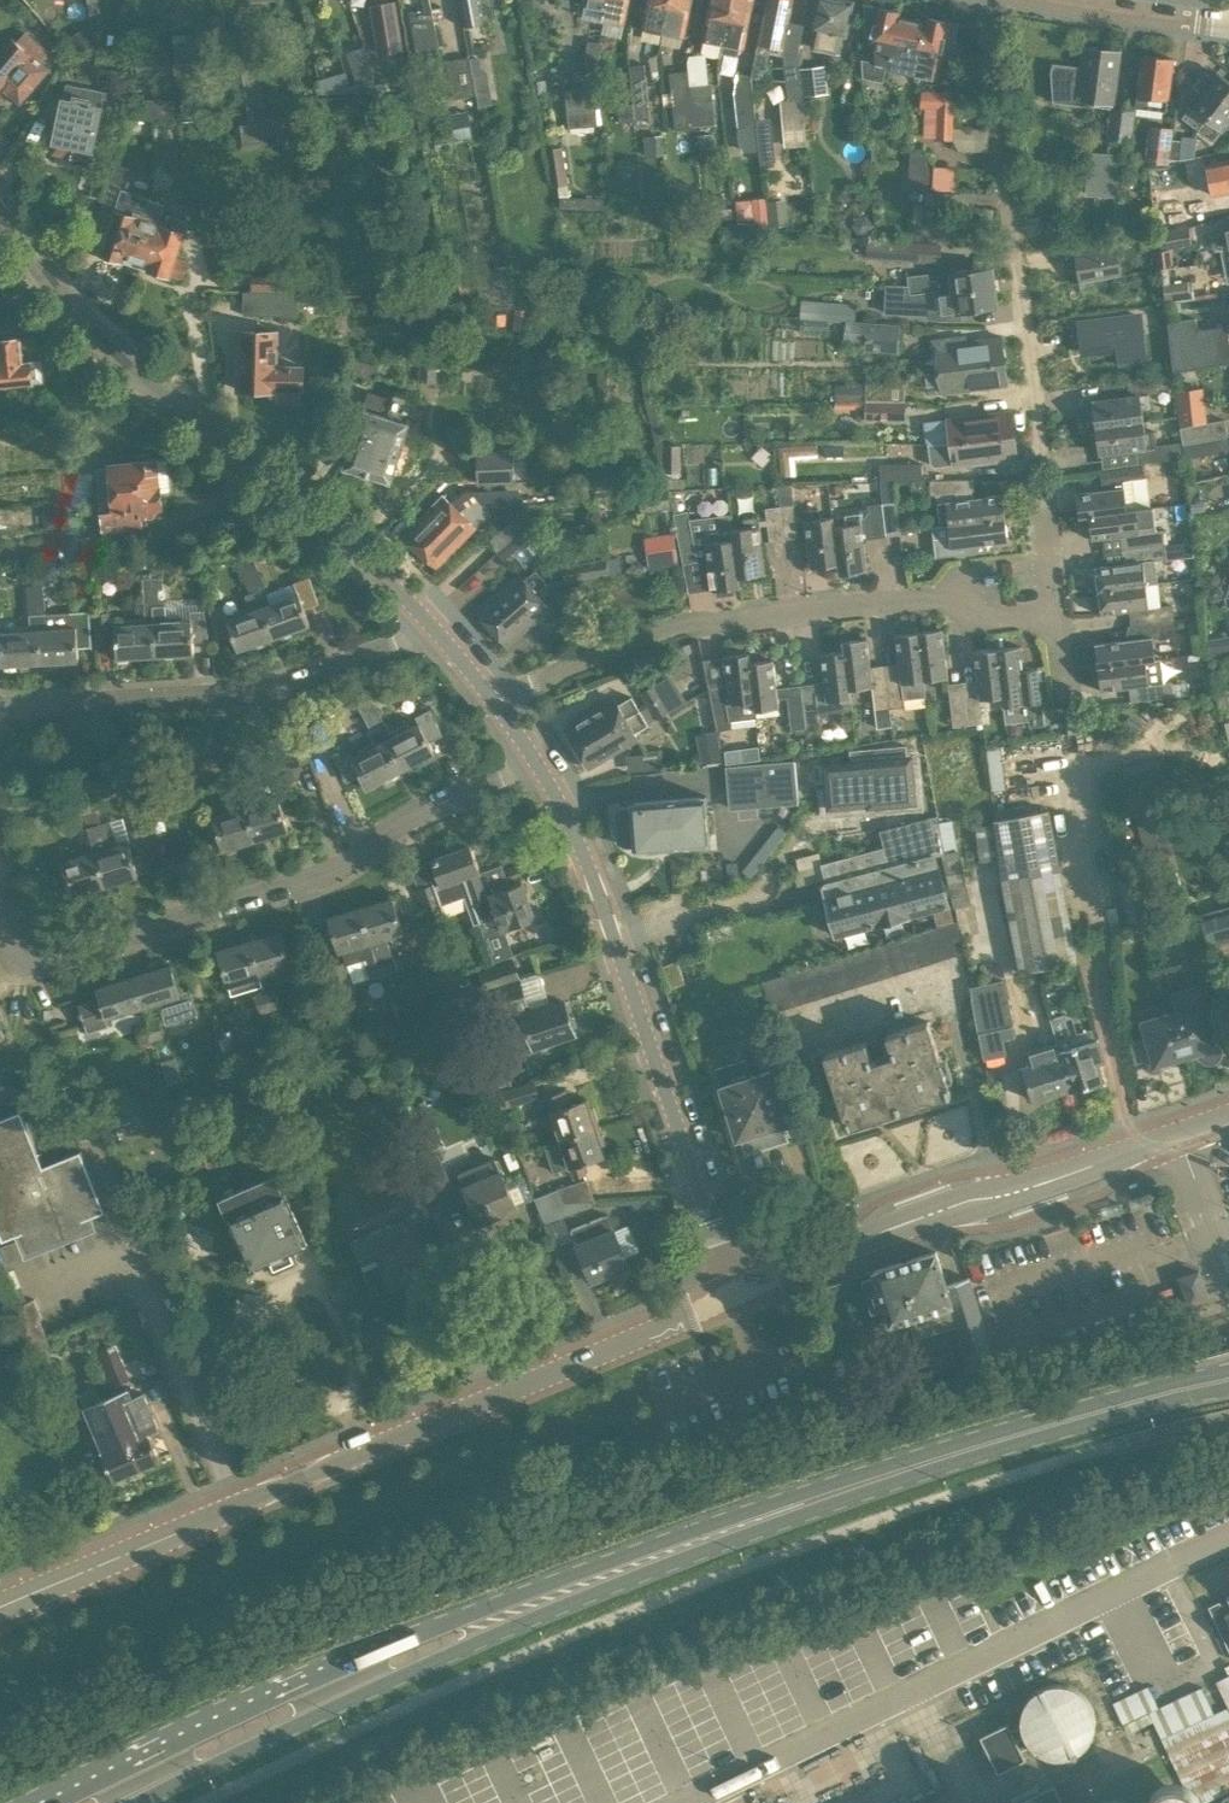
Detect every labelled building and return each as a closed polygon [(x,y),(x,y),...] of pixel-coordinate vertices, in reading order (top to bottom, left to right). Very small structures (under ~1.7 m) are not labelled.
[(424,8),(409,11),(417,50),(439,46),(430,0),(422,0),(424,8)] [(464,26),(485,22),(480,0),(459,0),(464,26)] [(605,8),(601,30),(620,33),(627,0),(607,0),(606,8),(605,8)] [(661,38),(663,31),(666,13),(668,0),(648,0),(641,34),(661,38)] [(666,13),(663,31),(684,36),(691,0),(668,0),(666,13)] [(722,43),(730,3),(731,0),(711,0),(708,14),(709,14),(704,39),(722,43)] [(722,43),(721,53),(734,55),(736,55),(737,54),(737,53),(738,51),(739,46),(744,47),(753,0),(731,0),(730,3),(722,43)] [(752,76),(764,78),(771,45),(783,48),(793,0),(767,0),(752,76)] [(812,46),(839,52),(842,35),(846,36),(853,0),(851,0),(817,0),(811,29),(815,29),(812,46)] [(395,1),(371,6),(380,53),(404,48),(395,1)] [(872,59),(887,64),(898,17),(900,11),(878,7),(878,6),(864,4),(865,27),(873,29),(870,41),(873,41),(871,47),(872,59)] [(884,76),(914,83),(919,54),(927,23),(926,22),(898,17),(887,64),(884,76)] [(919,54),(914,83),(934,88),(940,55),(953,58),(957,42),(954,42),(958,23),(948,21),(927,17),(926,22),(927,23),(919,54)] [(2,83),(20,99),(49,68),(41,61),(49,53),(25,31),(17,40),(13,36),(0,50),(0,85),(2,83)] [(172,34),(175,60),(207,57),(204,31),(172,34)] [(585,63),(598,64),(601,42),(588,40),(585,63)] [(1052,63),(1053,101),(1081,105),(1082,95),(1114,100),(1120,51),(1083,46),(1081,66),(1052,63)] [(135,54),(137,76),(170,72),(167,50),(135,54)] [(349,84),(353,98),(382,98),(366,51),(347,55),(354,82),(349,84)] [(434,58),(430,54),(424,55),(420,59),(420,65),(424,69),(430,69),(434,64),(434,58)] [(703,55),(688,57),(689,70),(691,85),(694,126),(716,124),(712,82),(706,83),(703,55)] [(447,60),(454,98),(476,94),(469,56),(447,60)] [(1140,57),(1133,109),(1166,114),(1173,61),(1140,57)] [(240,123),(242,135),(260,132),(257,121),(266,119),(257,61),(232,65),(237,95),(227,97),(231,125),(240,123)] [(823,62),(801,64),(804,90),(826,88),(823,62)] [(629,65),(634,119),(649,118),(644,64),(629,65)] [(472,73),(476,94),(478,106),(492,103),(486,70),(482,71),(472,73)] [(694,126),(691,85),(689,70),(669,72),(675,129),(695,128),(694,126)] [(1215,72),(1212,77),(1205,71),(1194,86),(1201,91),(1189,108),(1191,109),(1183,121),(1198,132),(1228,88),(1228,82),(1215,72)] [(757,125),(756,119),(752,76),(737,72),(734,93),(738,127),(740,152),(760,150),(757,125)] [(323,97),(353,98),(349,84),(345,73),(319,79),(323,97)] [(598,125),(594,86),(565,89),(569,127),(598,125)] [(1198,132),(1213,143),(1222,130),(1224,131),(1228,123),(1228,88),(1198,132)] [(920,107),(937,108),(954,109),(955,92),(922,90),(920,107)] [(53,152),(89,160),(92,148),(93,148),(102,106),(88,103),(89,97),(76,95),(75,100),(64,97),(62,107),(53,106),(50,119),(59,120),(55,140),(53,152)] [(153,100),(153,118),(172,118),(172,101),(153,100)] [(806,147),(802,101),(780,103),(784,149),(806,147)] [(1107,138),(1131,141),(1135,110),(1111,107),(1107,138)] [(954,109),(937,108),(935,138),(953,139),(953,128),(954,109)] [(449,115),(454,140),(472,137),(467,111),(449,115)] [(1145,160),(1169,164),(1174,127),(1150,124),(1145,160)] [(698,136),(700,157),(713,155),(710,134),(698,136)] [(663,157),(661,135),(643,137),(645,158),(663,157)] [(1188,159),(1190,158),(1194,157),(1197,137),(1182,135),(1181,140),(1173,139),(1170,158),(1180,159),(1188,159)] [(1109,144),(1108,152),(1092,150),(1088,193),(1115,195),(1120,145),(1109,144)] [(550,148),(556,189),(568,187),(562,146),(550,148)] [(1199,157),(1183,160),(1186,175),(1201,172),(1199,157)] [(912,192),(959,191),(958,159),(911,160),(912,192)] [(1209,167),(1214,195),(1228,192),(1228,161),(1221,163),(1222,164),(1209,167)] [(124,255),(137,259),(156,201),(123,191),(129,172),(115,168),(103,201),(117,205),(102,252),(106,253),(105,258),(116,262),(118,257),(123,258),(124,255)] [(778,197),(776,189),(765,190),(770,228),(796,225),(793,201),(786,202),(786,196),(778,197)] [(560,210),(603,212),(604,200),(561,197),(560,210)] [(156,201),(137,259),(150,263),(149,267),(170,274),(170,273),(182,277),(187,260),(176,256),(187,222),(167,215),(165,222),(159,220),(164,204),(156,201)] [(724,208),(724,207),(706,206),(705,218),(724,219),(724,218),(733,218),(732,208),(724,208)] [(731,222),(729,238),(743,239),(745,223),(731,222)] [(1109,222),(1095,223),(1096,238),(1110,237),(1109,222)] [(1158,231),(1161,250),(1193,244),(1189,225),(1158,231)] [(1212,237),(1215,253),(1228,250),(1228,234),(1212,237)] [(865,260),(939,265),(940,245),(867,239),(865,260)] [(1118,245),(1074,253),(1079,282),(1081,291),(1108,287),(1106,277),(1123,274),(1118,245)] [(911,275),(913,287),(921,291),(929,290),(929,295),(995,286),(992,266),(950,271),(950,274),(928,277),(927,273),(911,275)] [(252,268),(252,291),(299,293),(300,293),(301,270),(252,268)] [(513,307),(506,268),(476,272),(481,305),(513,307)] [(450,277),(453,294),(470,292),(467,274),(450,277)] [(1164,285),(1166,303),(1194,299),(1192,280),(1164,283),(1164,285)] [(921,291),(913,287),(909,285),(886,284),(884,313),(927,316),(927,320),(955,321),(961,320),(960,312),(997,306),(995,286),(929,295),(929,290),(921,291)] [(299,293),(252,291),(244,291),(244,314),(298,315),(299,293)] [(800,317),(846,321),(846,320),(855,321),(856,305),(801,301),(800,317)] [(489,325),(506,325),(507,313),(489,313),(489,325)] [(1144,358),(1138,315),(1081,322),(1085,351),(1119,347),(1120,361),(1144,358)] [(725,328),(736,328),(736,316),(725,316),(725,328)] [(1174,371),(1228,363),(1228,336),(1227,325),(1198,329),(1196,318),(1168,322),(1174,371)] [(846,320),(846,321),(844,343),(866,345),(865,349),(897,352),(900,324),(855,321),(846,320)] [(302,366),(277,366),(278,331),(239,330),(237,389),(276,390),(276,402),(300,402),(301,389),(302,389),(302,366)] [(944,383),(945,392),(1007,384),(1001,336),(954,343),(953,337),(932,340),(933,354),(939,353),(942,368),(925,370),(927,386),(944,383)] [(31,383),(31,382),(43,381),(41,360),(29,361),(23,361),(21,338),(0,340),(0,386),(31,383)] [(348,372),(375,380),(380,366),(353,357),(348,372)] [(419,381),(436,381),(437,364),(420,362),(419,381)] [(1092,400),(1096,429),(1144,423),(1142,410),(1152,408),(1149,392),(1175,389),(1173,374),(1156,376),(1156,377),(1127,381),(1129,395),(1092,400)] [(866,400),(905,401),(905,383),(866,383),(866,400)] [(394,399),(369,392),(364,408),(362,408),(345,466),(391,480),(408,422),(407,422),(415,396),(397,391),(394,399)] [(1177,394),(1179,407),(1196,405),(1195,392),(1177,394)] [(866,420),(905,421),(905,401),(866,401),(866,420)] [(1196,405),(1179,407),(1180,420),(1198,418),(1196,405)] [(925,421),(928,443),(950,440),(950,442),(1014,433),(1011,410),(925,421)] [(1180,427),(1183,444),(1228,436),(1225,419),(1180,427)] [(1136,448),(1138,462),(1144,462),(1168,458),(1166,444),(1157,445),(1155,431),(1145,432),(1144,423),(1096,429),(1099,453),(1136,448)] [(950,440),(928,443),(931,464),(935,467),(1017,456),(1014,433),(950,442),(950,440)] [(1183,444),(1185,457),(1228,449),(1228,441),(1228,436),(1183,444)] [(789,455),(818,453),(817,443),(778,446),(781,476),(791,475),(789,455)] [(664,472),(681,472),(681,444),(664,444),(664,472)] [(476,451),(477,482),(514,481),(514,449),(476,451)] [(109,465),(109,467),(97,468),(103,530),(143,526),(142,517),(154,515),(154,514),(159,509),(161,509),(160,508),(163,507),(161,491),(173,490),(171,477),(168,477),(166,458),(156,459),(156,458),(154,458),(149,453),(149,452),(142,453),(142,455),(137,460),(136,460),(136,462),(109,465)] [(1079,517),(1089,516),(1089,515),(1137,509),(1133,478),(1147,477),(1144,462),(1138,462),(1102,468),(1105,489),(1076,493),(1079,517)] [(881,464),(881,481),(922,480),(922,463),(881,464)] [(570,477),(572,495),(587,493),(586,475),(570,477)] [(937,502),(940,524),(957,522),(957,523),(997,518),(1005,517),(1002,494),(973,497),(973,478),(930,480),(931,494),(959,493),(960,499),(937,502)] [(798,537),(792,484),(777,486),(779,506),(783,539),(798,537)] [(841,494),(840,485),(831,485),(832,494),(841,494)] [(654,490),(657,508),(671,505),(668,488),(654,490)] [(403,536),(419,552),(450,519),(459,510),(475,499),(465,489),(452,503),(443,494),(403,536)] [(450,519),(419,552),(436,568),(476,527),(494,512),(501,511),(493,501),(486,505),(478,498),(475,499),(459,510),(450,519)] [(896,501),(881,503),(885,535),(900,534),(896,501)] [(846,524),(834,525),(833,525),(835,538),(838,564),(839,573),(867,570),(861,522),(869,521),(871,537),(885,535),(881,503),(867,504),(868,515),(861,516),(860,513),(845,515),(846,524)] [(783,539),(779,506),(765,507),(769,540),(783,539)] [(1092,539),(1130,534),(1132,548),(1165,544),(1163,529),(1156,530),(1153,507),(1137,509),(1089,515),(1089,516),(1092,539)] [(818,509),(803,511),(810,567),(838,564),(835,538),(833,525),(834,525),(833,516),(819,518),(818,509)] [(734,550),(732,529),(730,529),(728,515),(689,520),(688,510),(673,513),(683,563),(687,585),(710,583),(711,590),(740,586),(739,576),(734,550)] [(758,517),(742,518),(744,527),(732,529),(739,576),(766,573),(758,517)] [(957,522),(940,524),(932,525),(936,556),(973,551),(972,545),(1000,542),(997,518),(957,523),(957,522)] [(490,539),(502,551),(520,534),(507,522),(490,539)] [(657,564),(678,560),(674,533),(652,537),(657,564)] [(1094,568),(1097,591),(1145,585),(1158,584),(1155,560),(1167,558),(1165,544),(1104,552),(1106,566),(1094,568)] [(562,565),(565,582),(609,574),(606,557),(562,565)] [(241,566),(246,581),(260,575),(256,561),(241,566)] [(43,584),(42,567),(30,567),(31,585),(43,584)] [(475,611),(490,628),(534,590),(535,590),(535,591),(546,581),(535,569),(525,579),(520,573),(475,611)] [(260,575),(246,581),(250,593),(244,595),(250,609),(227,617),(223,605),(209,610),(217,639),(232,634),(238,650),(272,638),(261,606),(256,593),(265,590),(260,575)] [(270,602),(265,590),(256,593),(261,606),(272,638),(311,624),(305,608),(319,603),(310,576),(294,581),(298,592),(270,602)] [(143,578),(144,594),(159,593),(158,577),(143,578)] [(27,585),(28,600),(44,599),(43,584),(31,585),(27,585)] [(1129,611),(1131,625),(1174,620),(1172,604),(1147,607),(1145,585),(1097,591),(1100,615),(1129,611)] [(534,590),(490,628),(506,646),(550,608),(535,591),(535,590),(534,590)] [(159,593),(144,594),(145,622),(115,623),(117,658),(156,656),(152,609),(160,608),(160,605),(159,593)] [(28,600),(29,629),(0,630),(0,650),(1,650),(2,665),(40,663),(37,614),(45,613),(44,599),(28,600)] [(562,616),(570,630),(592,619),(585,604),(562,616)] [(166,605),(160,605),(160,608),(152,609),(156,656),(194,653),(193,641),(208,640),(205,610),(191,611),(191,618),(167,620),(166,605)] [(88,611),(37,614),(40,663),(78,661),(78,648),(92,648),(88,611)] [(95,613),(97,644),(112,643),(110,613),(95,613)] [(1103,643),(1107,668),(1154,662),(1154,659),(1151,637),(1176,633),(1174,620),(1131,625),(1133,639),(1103,643)] [(942,628),(918,631),(923,667),(924,679),(948,676),(942,628)] [(899,662),(885,664),(890,707),(904,705),(903,699),(926,696),(924,679),(923,667),(918,631),(895,634),(899,662)] [(867,638),(843,641),(849,689),(872,686),(877,727),(892,725),(890,707),(885,664),(870,666),(867,638)] [(1001,682),(1002,696),(1003,696),(1004,706),(1027,703),(1030,726),(1045,724),(1038,666),(1023,667),(1022,655),(1021,645),(996,648),(1001,682)] [(980,699),(1002,696),(1001,682),(996,648),(974,651),(977,679),(963,681),(969,724),(983,722),(980,699)] [(824,683),(800,686),(801,695),(805,728),(820,726),(819,715),(852,710),(849,689),(844,650),(821,653),(824,683)] [(749,662),(750,662),(749,653),(725,656),(725,659),(703,662),(717,730),(731,727),(731,723),(756,720),(755,710),(753,701),(749,662)] [(1154,662),(1107,668),(1096,669),(1099,692),(1136,687),(1138,701),(1171,697),(1170,683),(1164,683),(1161,658),(1154,659),(1154,662)] [(779,707),(778,698),(777,688),(773,659),(750,662),(749,662),(753,701),(755,710),(779,707)] [(641,692),(649,705),(663,697),(670,710),(685,701),(670,675),(641,692)] [(969,724),(963,681),(948,683),(954,726),(969,724)] [(1220,711),(1228,709),(1228,688),(1214,691),(1220,711)] [(801,695),(787,697),(791,729),(805,728),(801,695)] [(564,727),(576,747),(640,710),(632,696),(618,704),(614,697),(564,727)] [(358,704),(363,714),(370,711),(372,715),(379,711),(372,697),(358,704)] [(663,697),(649,705),(657,718),(670,710),(663,697)] [(1171,745),(1171,744),(1167,717),(1178,716),(1176,699),(1146,703),(1148,718),(1121,722),(1126,751),(1152,748),(1171,745)] [(1066,709),(1068,731),(1086,729),(1084,708),(1066,709)] [(392,735),(385,723),(378,726),(401,770),(435,752),(430,741),(443,735),(430,709),(416,716),(418,722),(392,735)] [(640,710),(576,747),(589,768),(639,738),(635,732),(648,724),(640,710)] [(370,711),(363,714),(378,743),(352,756),(349,751),(335,758),(348,784),(361,777),(367,788),(401,770),(378,726),(385,723),(379,711),(372,715),(370,711)] [(323,719),(301,727),(310,754),(332,746),(323,719)] [(990,788),(1003,786),(998,742),(985,744),(990,788)] [(1171,745),(1152,748),(1154,761),(1127,765),(1132,794),(1177,788),(1174,760),(1184,759),(1182,743),(1171,744),(1171,745)] [(759,758),(758,745),(723,749),(725,762),(759,758)] [(721,758),(719,746),(697,750),(700,762),(721,758)] [(905,746),(851,750),(852,761),(815,765),(816,777),(827,776),(829,806),(869,802),(869,805),(881,804),(915,801),(911,756),(906,757),(905,746)] [(1021,801),(1067,795),(1063,767),(1037,770),(1035,756),(1004,760),(1006,776),(1018,775),(1021,801)] [(799,804),(795,760),(729,766),(733,810),(799,804)] [(258,775),(237,781),(248,820),(254,839),(289,828),(279,795),(266,799),(258,775)] [(248,820),(237,781),(218,787),(226,812),(212,816),(222,848),(254,839),(248,820)] [(619,840),(624,845),(635,844),(636,849),(710,842),(706,795),(632,802),(632,806),(622,807),(616,813),(619,840)] [(1024,821),(1070,815),(1067,795),(1021,801),(1024,821)] [(1158,807),(1137,813),(1145,845),(1166,839),(1158,807)] [(967,809),(969,823),(979,821),(977,808),(967,809)] [(88,827),(104,876),(106,883),(138,874),(137,870),(143,868),(138,853),(132,854),(128,841),(118,844),(110,820),(102,823),(100,814),(85,819),(88,827)] [(937,815),(919,820),(883,830),(881,830),(885,846),(887,846),(892,865),(935,853),(943,851),(938,822),(937,815)] [(1070,815),(1024,821),(1028,848),(1017,849),(1019,866),(1049,862),(1047,847),(1074,843),(1070,815)] [(104,876),(88,827),(76,830),(84,855),(61,862),(71,894),(106,883),(104,876)] [(467,894),(470,903),(490,896),(485,885),(471,846),(432,860),(441,884),(435,886),(434,883),(433,884),(419,889),(416,890),(427,919),(445,913),(442,903),(467,894)] [(938,865),(935,853),(892,865),(887,846),(885,846),(822,864),(827,883),(822,884),(826,897),(836,935),(934,908),(938,922),(953,919),(949,904),(940,866),(940,865),(938,865)] [(959,847),(957,848),(943,852),(942,852),(954,907),(971,903),(959,847)] [(738,876),(736,862),(726,863),(727,877),(738,876)] [(823,878),(819,864),(796,870),(800,884),(823,878)] [(1037,915),(1083,909),(1079,880),(1053,884),(1051,869),(1020,874),(1022,890),(1033,889),(1037,915)] [(490,896),(470,903),(478,922),(480,921),(485,935),(496,964),(513,959),(502,929),(511,925),(512,926),(536,918),(523,882),(501,890),(498,881),(485,885),(490,896)] [(991,893),(1005,890),(1003,881),(990,884),(991,893)] [(1005,890),(991,893),(993,902),(1007,899),(1005,890)] [(360,907),(376,957),(381,974),(382,975),(382,976),(399,967),(391,951),(386,935),(404,930),(394,897),(360,907)] [(1154,901),(1112,912),(1116,928),(1158,917),(1154,901)] [(1210,946),(1228,940),(1228,905),(1201,912),(1210,946)] [(342,949),(346,963),(366,957),(367,960),(376,957),(360,907),(328,917),(338,950),(342,949)] [(1037,915),(1040,935),(1086,929),(1083,909),(1037,915)] [(957,920),(940,925),(949,956),(963,951),(957,920)] [(1167,971),(1167,973),(1170,985),(1187,980),(1180,954),(1189,952),(1181,922),(1156,928),(1163,959),(1167,971)] [(940,925),(939,925),(926,929),(935,960),(949,956),(940,925)] [(935,960),(926,929),(913,934),(922,964),(935,960)] [(1088,949),(1086,929),(1040,935),(1043,955),(1088,949)] [(283,931),(251,940),(261,973),(272,970),(276,981),(296,975),(283,931)] [(922,964),(913,934),(899,938),(909,968),(922,964)] [(899,938),(885,942),(895,973),(909,968),(899,938)] [(261,973),(251,940),(217,951),(227,984),(228,983),(231,995),(264,985),(260,974),(261,973)] [(895,973),(885,942),(872,946),(881,977),(895,973)] [(858,951),(868,981),(881,977),(872,946),(858,951)] [(1088,949),(1043,955),(1046,976),(1091,970),(1088,949)] [(858,951),(845,955),(854,985),(868,981),(858,951)] [(845,955),(843,955),(831,959),(840,990),(854,985),(845,955)] [(382,975),(381,974),(376,957),(367,960),(364,960),(370,979),(382,975)] [(831,959),(818,963),(827,994),(840,990),(831,959)] [(1167,973),(1167,971),(1163,959),(1146,963),(1151,978),(1167,973)] [(480,971),(486,990),(520,979),(514,960),(480,971)] [(345,962),(324,968),(333,999),(354,993),(345,962)] [(818,963),(804,967),(813,998),(827,994),(818,963)] [(172,965),(135,976),(141,997),(143,1005),(164,998),(171,1020),(201,1011),(194,989),(180,993),(172,965)] [(804,967),(790,972),(800,1002),(813,998),(804,967)] [(790,972),(777,976),(786,1006),(800,1002),(790,972)] [(445,973),(429,979),(435,996),(451,990),(449,985),(445,973)] [(141,997),(135,976),(97,988),(100,998),(79,1004),(86,1027),(107,1020),(106,1016),(143,1005),(141,997)] [(786,1006),(777,976),(763,980),(772,1011),(786,1006)] [(529,1006),(520,979),(486,990),(467,996),(476,1024),(495,1018),(529,1006)] [(970,986),(976,1021),(984,1058),(1006,1054),(1003,1039),(1015,1036),(1012,1025),(1014,1025),(1007,989),(1006,989),(1004,979),(970,986)] [(1059,979),(1045,981),(1047,991),(1060,989),(1059,979)] [(449,985),(451,990),(453,996),(464,992),(460,981),(449,985)] [(1173,993),(1179,1010),(1183,1025),(1180,1026),(1181,1032),(1179,1033),(1185,1054),(1200,1050),(1208,1053),(1215,1051),(1217,1045),(1220,1044),(1207,1001),(1205,1002),(1200,985),(1173,993)] [(276,987),(266,990),(271,1009),(282,1005),(276,987)] [(271,1009),(266,990),(254,994),(270,1049),(281,1045),(271,1009)] [(511,1019),(516,1032),(521,1048),(533,1044),(534,1045),(538,1044),(542,1047),(550,1045),(550,1040),(574,1032),(573,1028),(577,1025),(574,1017),(569,1016),(564,1000),(528,1012),(524,1013),(524,1015),(511,1019)] [(1183,1025),(1179,1010),(1143,1021),(1156,1063),(1158,1063),(1166,1066),(1171,1064),(1174,1058),(1185,1054),(1179,1033),(1181,1032),(1180,1026),(1183,1025)] [(1057,1041),(1060,1051),(1071,1089),(1082,1086),(1083,1090),(1104,1084),(1098,1063),(1104,1061),(1098,1040),(1073,1048),(1063,1014),(1050,1018),(1057,1041)] [(1052,1029),(1048,1018),(1037,1021),(1041,1033),(1052,1029)] [(159,1019),(149,1023),(154,1040),(165,1036),(159,1019)] [(872,1059),(866,1040),(824,1053),(848,1126),(952,1092),(928,1020),(887,1033),(893,1053),(872,1059)] [(154,1040),(149,1023),(139,1026),(144,1043),(154,1040)] [(755,1028),(763,1051),(779,1046),(771,1023),(755,1028)] [(44,1042),(39,1029),(17,1038),(22,1052),(44,1042)] [(231,1031),(221,1034),(231,1067),(241,1064),(231,1031)] [(1071,1089),(1060,1051),(1057,1041),(1024,1051),(1028,1065),(1022,1067),(1032,1099),(1067,1089),(1068,1090),(1071,1089)] [(176,1058),(162,1062),(169,1086),(183,1082),(176,1058)] [(716,1068),(721,1085),(737,1137),(750,1133),(753,1144),(778,1136),(775,1125),(788,1122),(771,1069),(751,1076),(746,1059),(716,1068)] [(497,1091),(503,1107),(540,1097),(535,1079),(497,1091)] [(240,1084),(219,1093),(240,1144),(261,1135),(240,1084)] [(554,1119),(561,1138),(599,1125),(593,1107),(589,1109),(586,1098),(570,1104),(566,1090),(543,1097),(550,1120),(554,1119)] [(28,1249),(88,1225),(85,1218),(105,1210),(81,1150),(43,1165),(21,1110),(0,1119),(0,1234),(2,1240),(22,1232),(28,1249)] [(599,1125),(561,1138),(574,1177),(585,1174),(582,1162),(605,1155),(601,1145),(605,1143),(599,1125)] [(514,1150),(504,1154),(512,1170),(521,1166),(514,1150)] [(459,1173),(464,1185),(480,1223),(516,1208),(500,1170),(500,1171),(494,1158),(459,1173)] [(418,1173),(424,1188),(425,1187),(435,1212),(460,1202),(443,1163),(418,1173)] [(424,1188),(418,1173),(416,1169),(390,1180),(409,1223),(435,1212),(425,1187),(424,1188)] [(251,1267),(254,1266),(254,1265),(268,1259),(273,1271),(296,1261),(290,1249),(305,1243),(308,1242),(285,1191),(282,1192),(274,1174),(223,1197),(231,1215),(229,1216),(251,1267)] [(587,1178),(559,1187),(569,1213),(595,1202),(587,1178)] [(559,1187),(535,1197),(545,1222),(569,1213),(564,1202),(559,1187)] [(571,1229),(592,1280),(629,1265),(607,1214),(571,1229)] [(412,1234),(409,1235),(403,1219),(351,1241),(373,1294),(428,1271),(412,1234)] [(940,1317),(937,1308),(950,1304),(968,1363),(994,1355),(970,1277),(946,1284),(936,1251),(874,1270),(876,1276),(864,1279),(877,1324),(890,1321),(890,1323),(916,1315),(918,1324),(940,1317)] [(1180,1277),(1189,1303),(1208,1297),(1199,1270),(1180,1277)] [(12,1311),(0,1282),(0,1315),(12,1311)] [(23,1326),(39,1320),(42,1318),(35,1299),(15,1307),(23,1326)] [(39,1320),(23,1326),(30,1344),(46,1337),(39,1320)] [(125,1381),(118,1365),(105,1370),(113,1386),(125,1381)] [(133,1437),(114,1394),(100,1400),(96,1389),(93,1388),(81,1394),(86,1406),(85,1406),(103,1448),(102,1449),(114,1478),(137,1467),(126,1440),(133,1437)] [(129,1388),(114,1394),(133,1437),(126,1440),(137,1467),(161,1458),(150,1431),(158,1428),(143,1392),(133,1397),(129,1388)] [(1228,1790),(1228,1707),(1214,1714),(1201,1687),(1158,1708),(1148,1686),(1113,1703),(1123,1724),(1149,1712),(1192,1802),(1202,1802),(1228,1790)] [(1097,1735),(1092,1716),(1078,1703),(1059,1699),(1041,1705),(1027,1719),(1023,1737),(1029,1756),(1043,1769),(1062,1773),(1080,1767),(1093,1753),(1097,1735)] [(1027,1760),(1009,1723),(981,1736),(999,1774),(1027,1760)] [(1190,1799),(1188,1794),(1184,1790),(1179,1788),(1174,1787),(1170,1788),(1167,1789),(1164,1791),(1161,1794),(1159,1798),(1158,1801),(1158,1802),(1190,1802),(1190,1799)] [(1056,1788),(1027,1802),(1063,1802),(1056,1788)]
